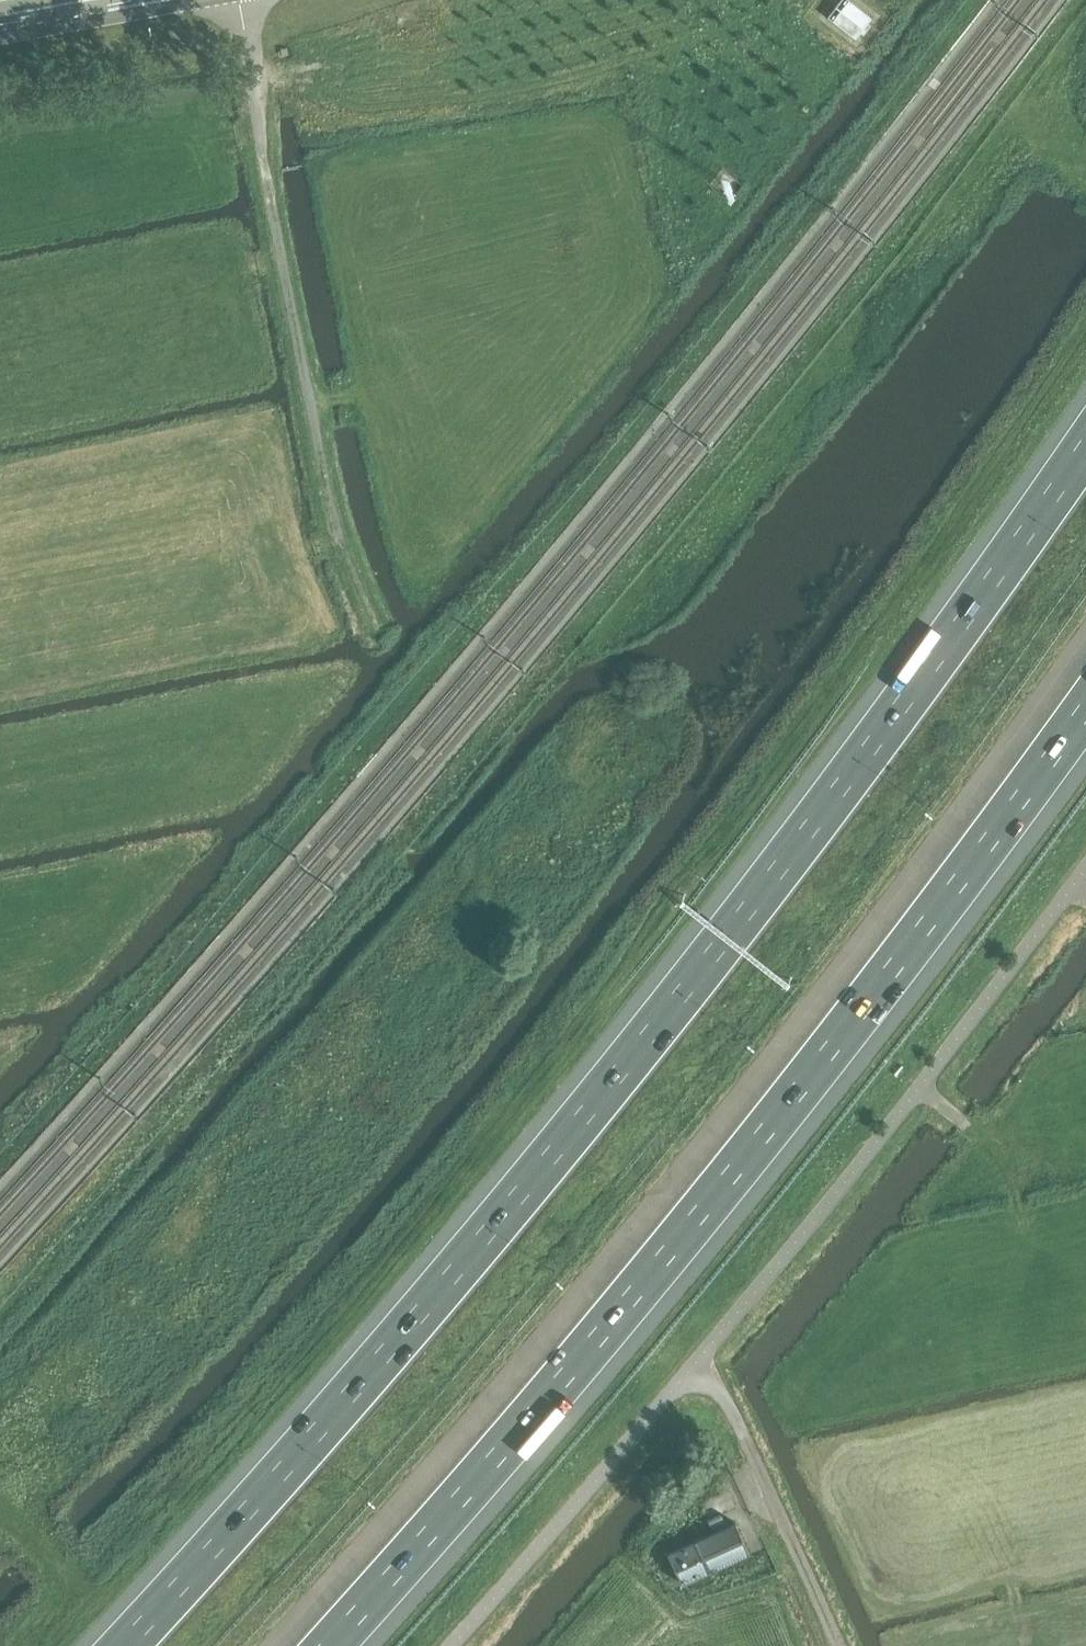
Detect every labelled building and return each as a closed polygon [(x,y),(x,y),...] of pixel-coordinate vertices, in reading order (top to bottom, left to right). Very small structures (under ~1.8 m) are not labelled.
[(850,0),(841,0),(837,5),(829,15),(857,36),(872,17),(850,0)] [(680,1582),(749,1551),(735,1521),(666,1551),(680,1581),(680,1582)]
